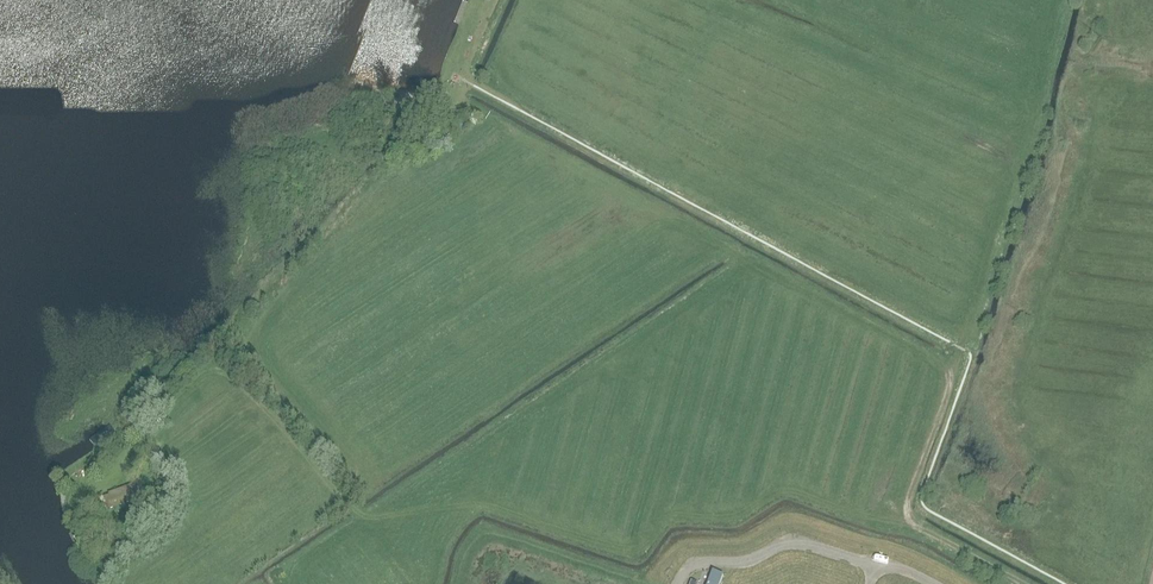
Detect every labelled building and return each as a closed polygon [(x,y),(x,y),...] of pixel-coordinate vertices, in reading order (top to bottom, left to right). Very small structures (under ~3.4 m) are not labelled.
[(146,499),(138,501),(142,513),(150,511),(146,499)]
